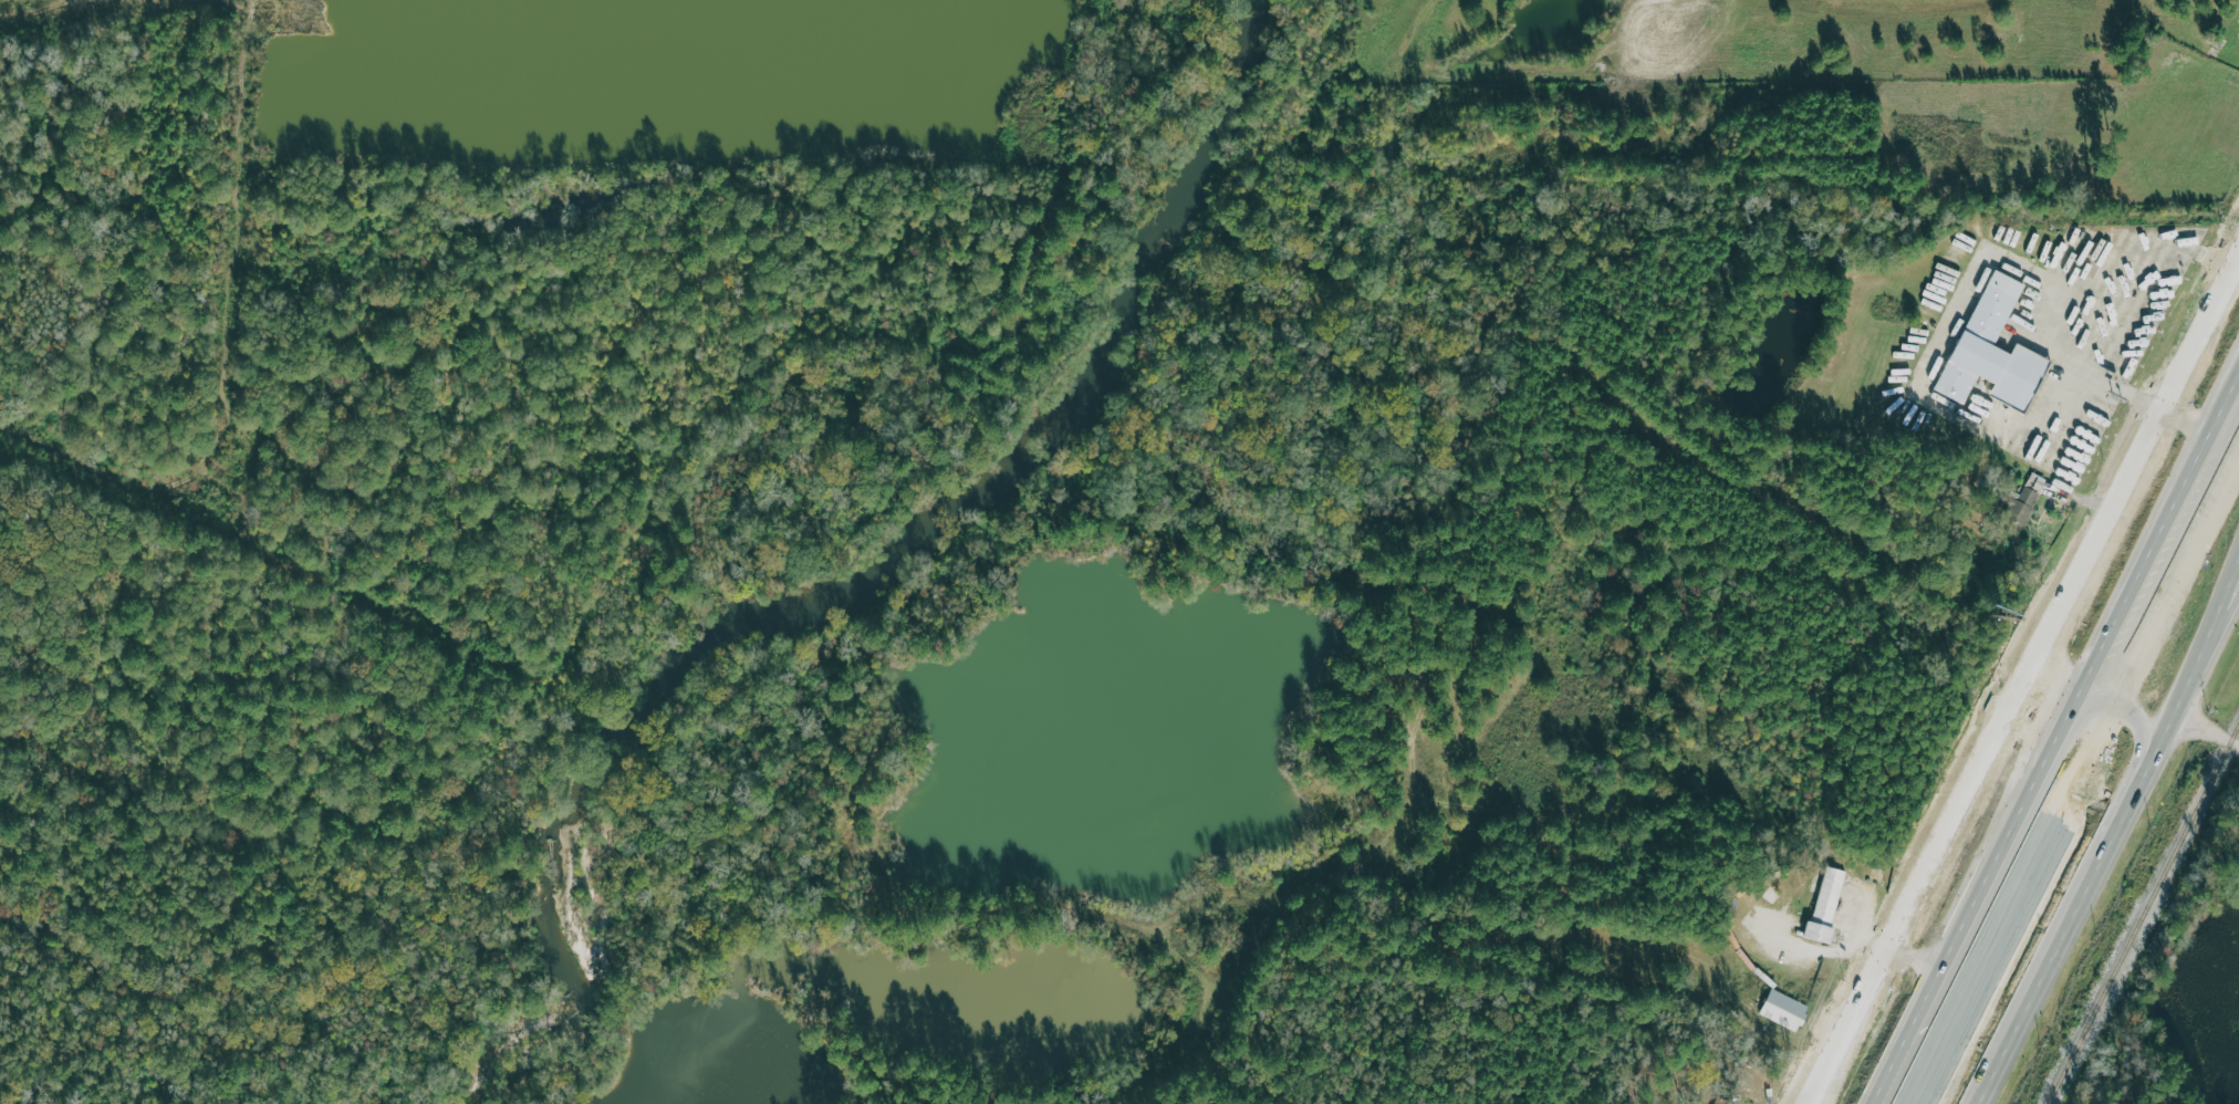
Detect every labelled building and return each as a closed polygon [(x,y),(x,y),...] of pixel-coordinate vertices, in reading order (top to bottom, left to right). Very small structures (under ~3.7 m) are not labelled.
[(1939,392),(1967,404),(1980,375),(1998,383),(1993,395),(2029,411),(2052,358),(2018,343),(2014,353),(1998,346),(2026,283),(1993,268),(1939,392)] [(2015,497),(2003,520),(2024,531),(2043,494),(2027,486),(2020,499),(2015,497)] [(1806,937),(1833,944),(1837,928),(1835,927),(1848,871),(1828,866),(1815,922),(1810,921),(1806,937)] [(1802,1031),(1812,1004),(1772,989),(1762,1016),(1802,1031)]
